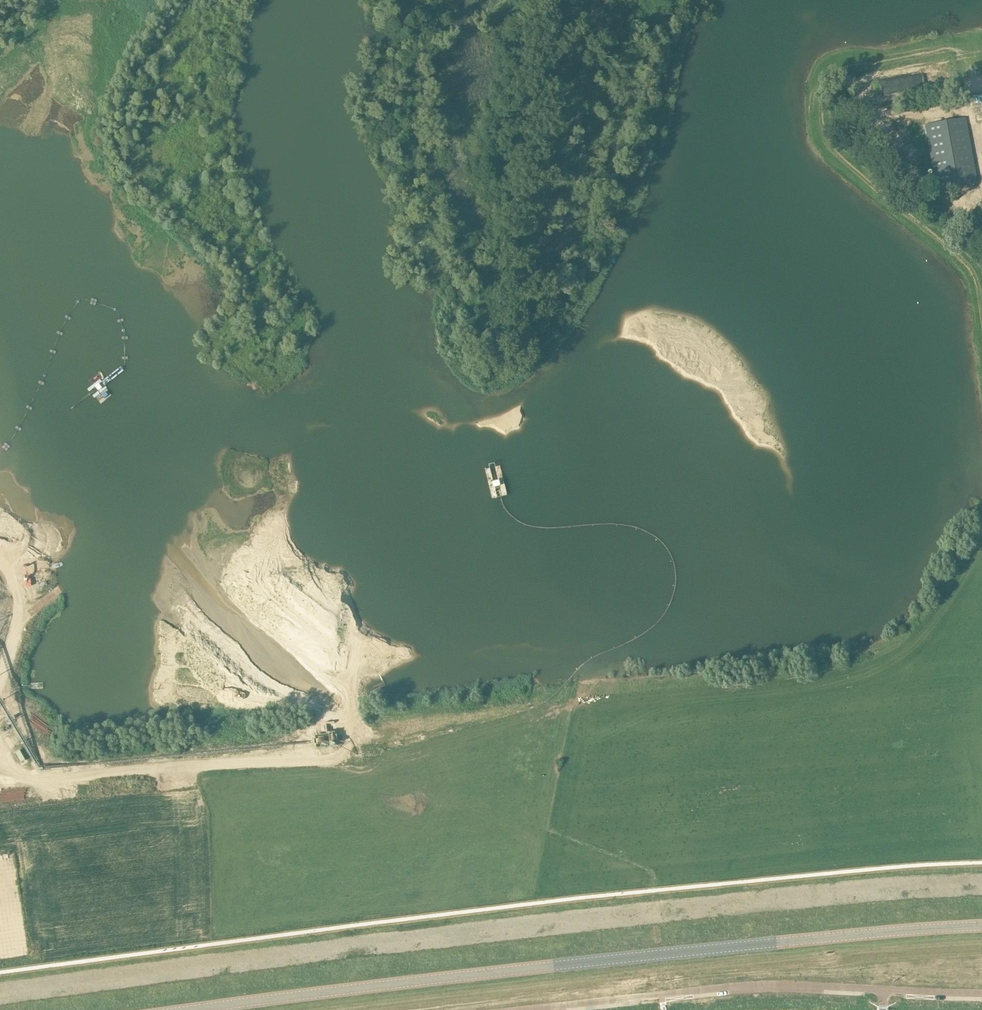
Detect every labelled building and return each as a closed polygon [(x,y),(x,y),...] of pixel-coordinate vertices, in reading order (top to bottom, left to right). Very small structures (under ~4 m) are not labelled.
[(937,189),(956,186),(978,182),(966,118),(925,125),(937,189)] [(29,955),(41,953),(39,943),(28,945),(29,955)]
